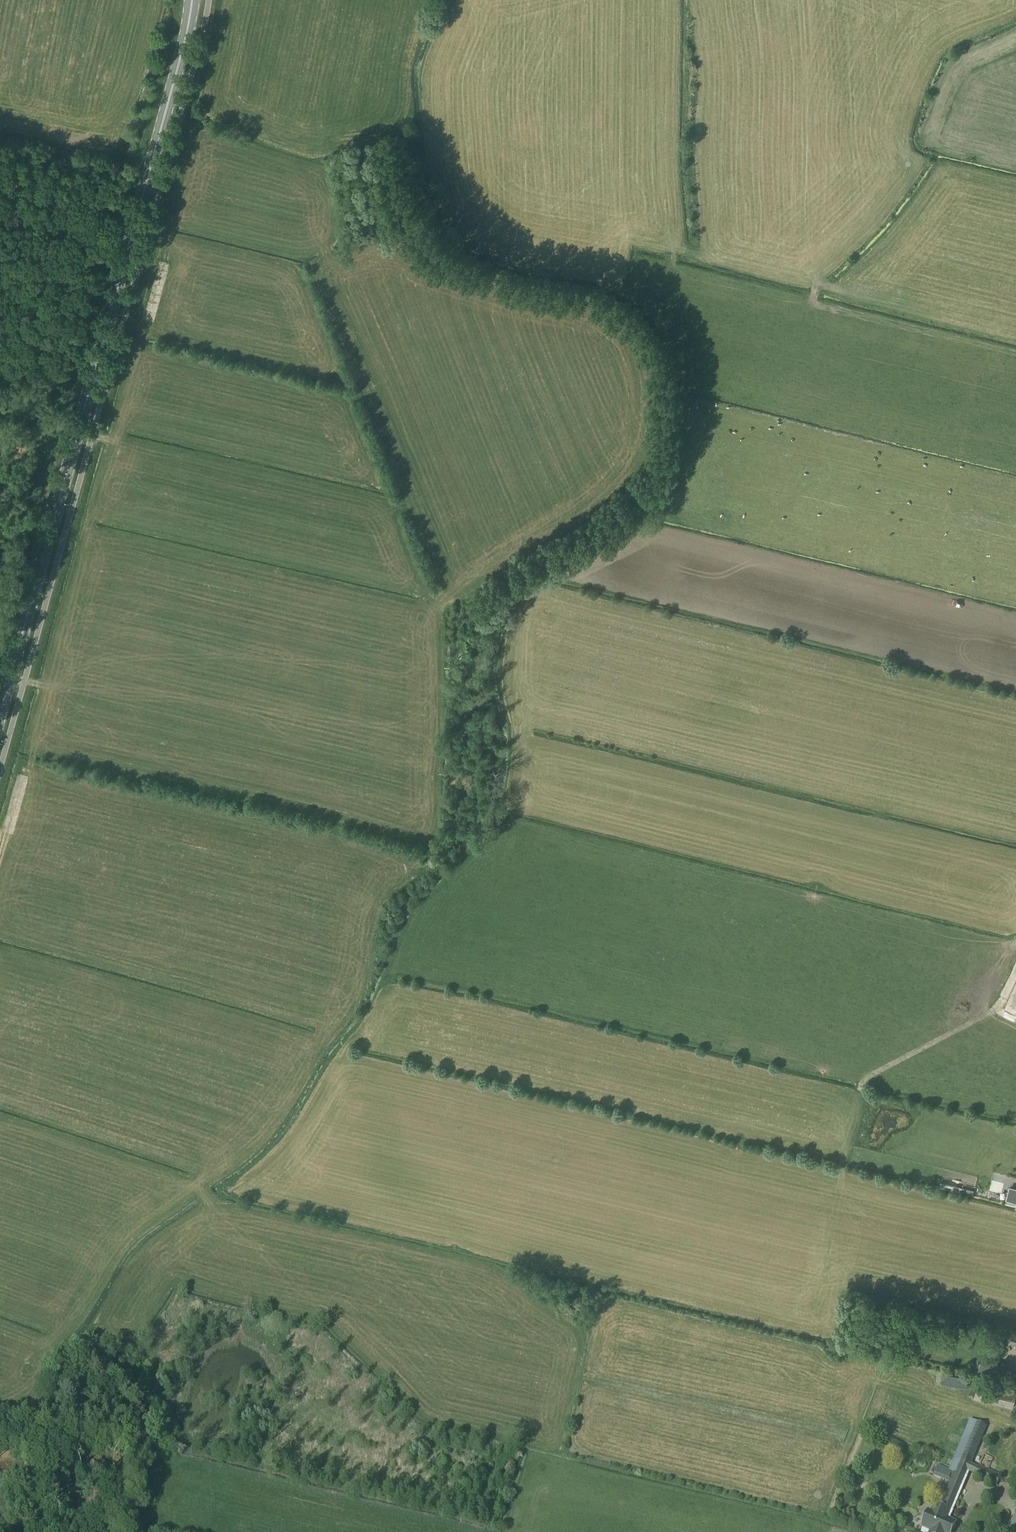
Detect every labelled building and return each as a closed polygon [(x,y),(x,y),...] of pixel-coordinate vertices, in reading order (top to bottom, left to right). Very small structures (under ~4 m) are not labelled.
[(1009,1189),(1006,1200),(1015,1203),(1015,1191),(1009,1189)] [(941,1384),(966,1389),(968,1378),(943,1374),(941,1384)] [(977,1382),(973,1399),(1012,1409),(1015,1394),(1015,1393),(977,1382)] [(928,1511),(923,1525),(934,1530),(933,1531),(952,1531),(956,1522),(948,1519),(968,1471),(997,1485),(1001,1476),(979,1466),(978,1468),(971,1464),(986,1427),(970,1420),(949,1471),(937,1466),(933,1475),(950,1481),(939,1507),(936,1506),(933,1513),(928,1511)]
